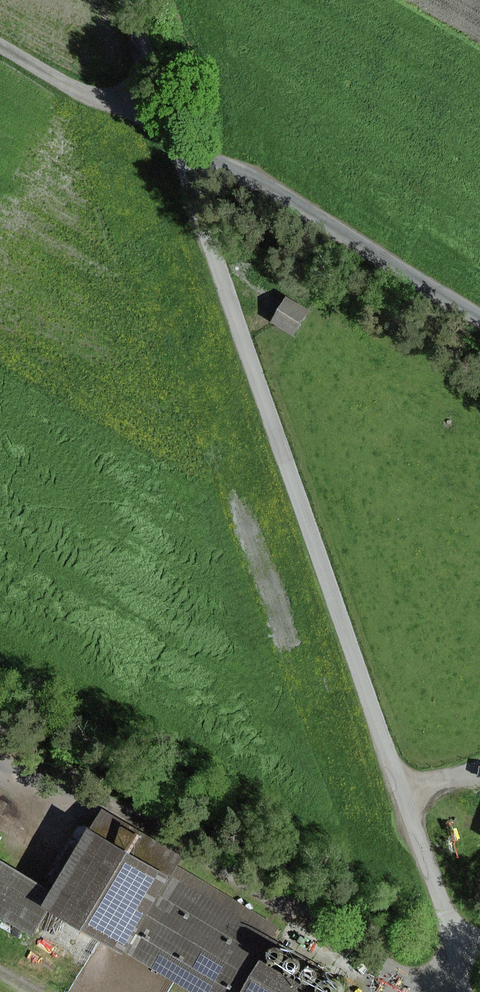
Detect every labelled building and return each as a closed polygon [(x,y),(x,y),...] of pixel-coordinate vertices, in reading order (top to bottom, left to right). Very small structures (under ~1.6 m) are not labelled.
[(310,311),(286,296),(271,322),(294,336),(310,311)] [(0,860),(0,918),(33,938),(49,911),(124,955),(126,953),(193,991),(315,991),(260,959),(279,926),(178,866),(184,857),(101,808),(52,891),(0,860)] [(274,965),(277,965),(279,964),(282,963),(284,961),(285,958),(285,955),(284,953),(283,950),(280,949),(278,948),(275,948),(272,949),(270,951),(268,953),(268,956),(268,959),(269,961),(271,963),(274,965)] [(291,975),(293,975),(296,975),(299,973),(301,971),(302,969),(302,966),(301,963),(299,961),(297,959),(294,958),(292,958),(289,959),(287,961),(285,963),(285,966),(285,969),(286,971),(288,973),(291,975)] [(307,985),(310,985),(313,985),(316,984),(317,981),(319,979),(319,976),(318,973),(316,971),(314,969),(311,968),(308,968),(306,969),(304,971),(302,974),(302,976),(302,979),(303,982),(305,984),(307,985)] [(342,991),(341,987),(339,984),(336,981),(332,980),(329,980),(325,981),(322,983),(319,986),(318,990),(318,991),(342,991)]
